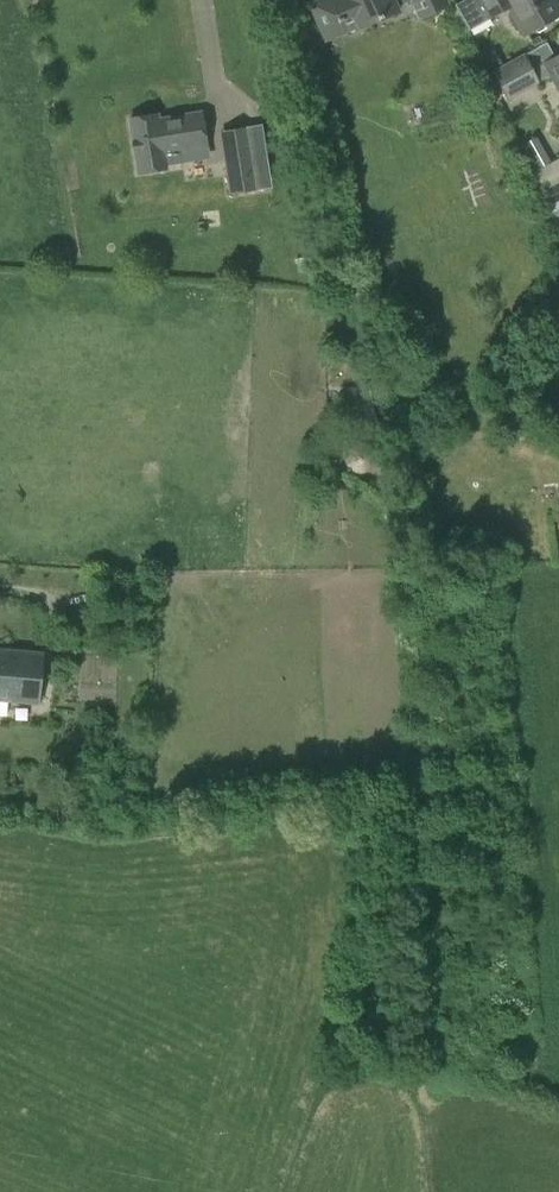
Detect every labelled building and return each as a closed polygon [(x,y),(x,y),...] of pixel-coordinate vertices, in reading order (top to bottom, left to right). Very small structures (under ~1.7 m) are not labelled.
[(311,5),(326,38),(358,24),(359,27),(397,10),(396,7),(411,0),(322,0),(311,5)] [(420,16),(446,5),(444,0),(413,0),(420,16)] [(519,29),(522,28),(524,33),(558,14),(552,0),(478,0),(488,18),(510,6),(512,9),(509,10),(508,16),(514,27),(519,29)] [(480,57),(488,70),(500,63),(495,54),(489,52),(480,57)] [(534,68),(528,57),(494,75),(510,105),(543,88),(539,82),(549,77),(557,90),(558,89),(558,55),(534,68)] [(180,151),(206,147),(200,112),(185,115),(185,117),(176,118),(175,116),(158,119),(157,114),(129,119),(133,142),(131,142),(132,150),(134,150),(138,173),(166,168),(166,164),(182,162),(180,151)] [(256,189),(246,128),(220,132),(230,193),(256,189)] [(517,150),(538,190),(557,179),(537,139),(517,150)] [(557,179),(538,190),(556,224),(558,222),(558,180),(558,181),(557,179)] [(8,699),(36,702),(41,654),(3,650),(0,678),(0,716),(6,716),(8,699)]
